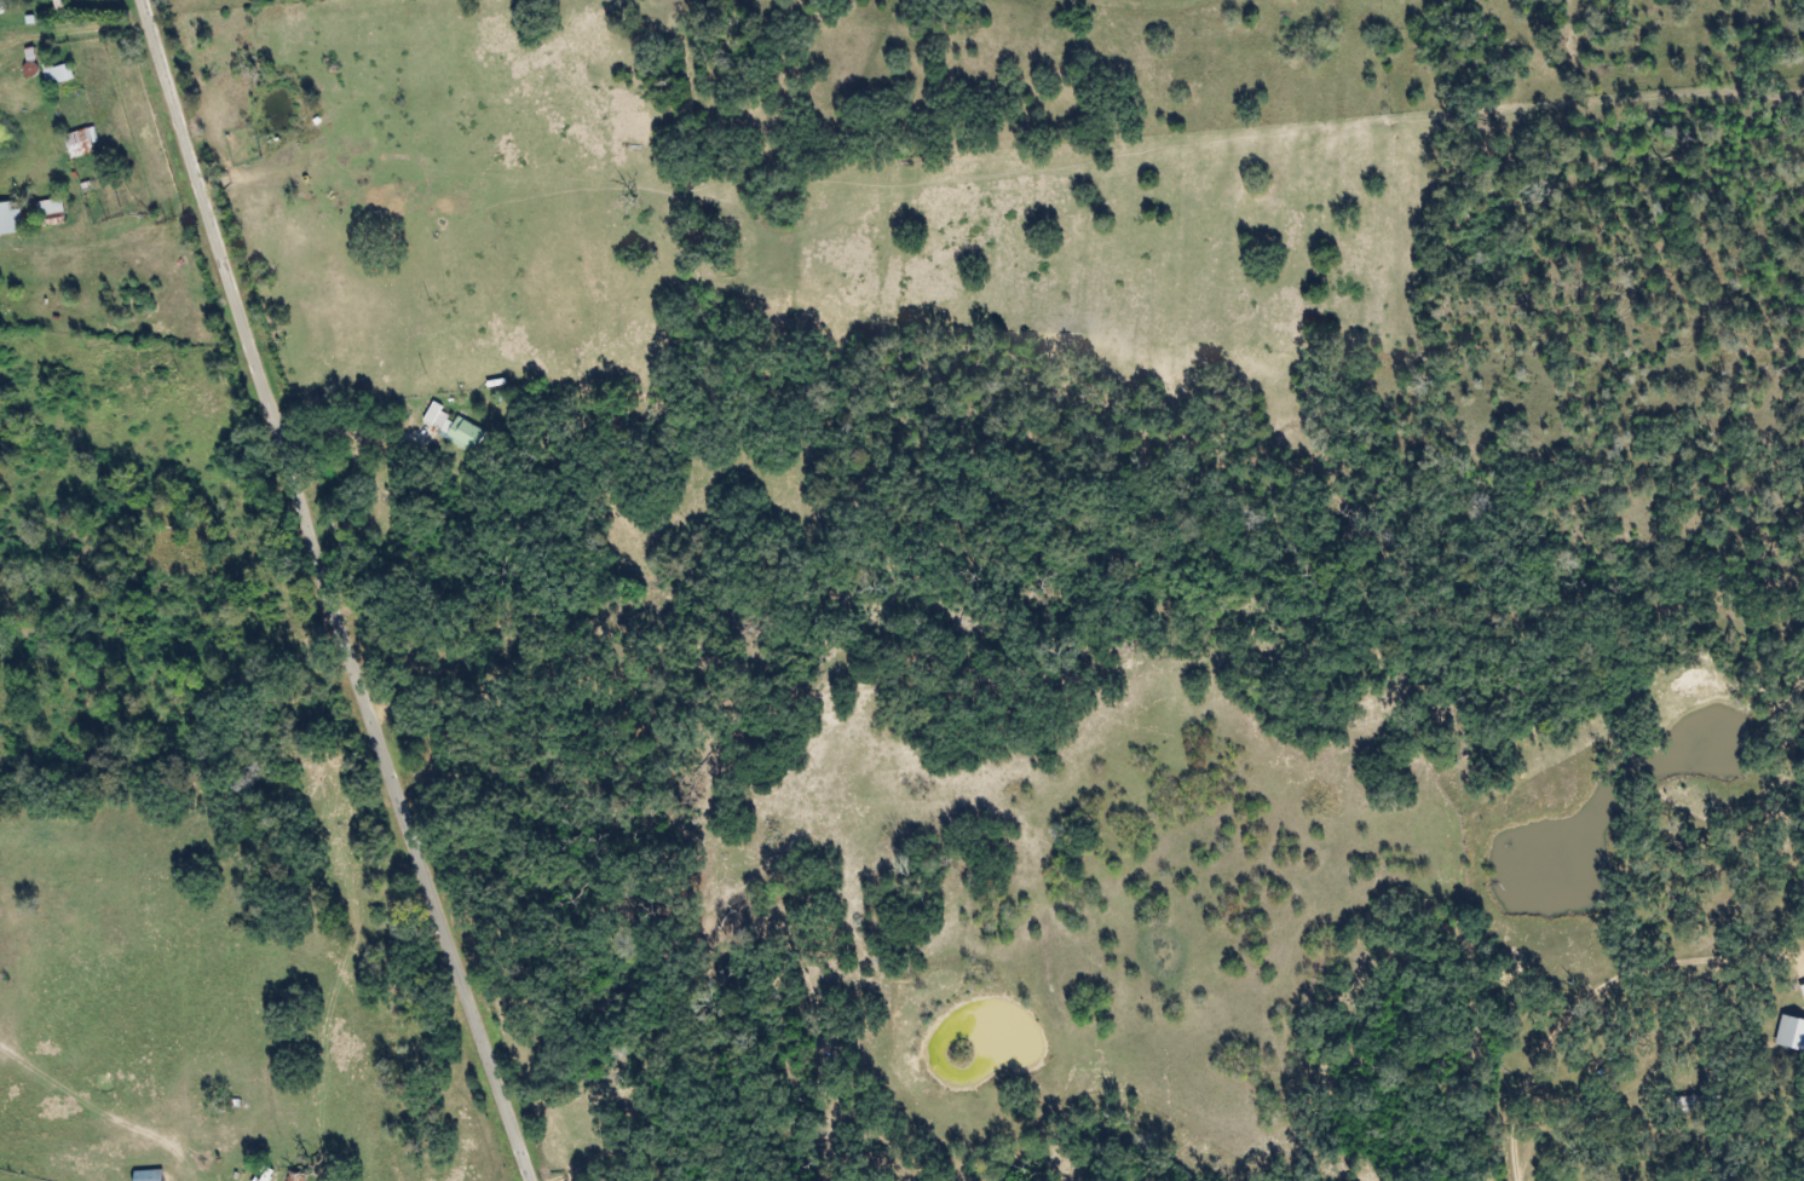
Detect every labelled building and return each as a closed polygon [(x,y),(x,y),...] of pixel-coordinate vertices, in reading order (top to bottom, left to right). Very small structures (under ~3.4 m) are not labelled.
[(51,12),(62,9),(60,0),(49,0),(51,12)] [(38,67),(43,86),(69,79),(64,60),(38,67)] [(88,127),(60,135),(67,159),(95,150),(88,127)] [(32,203),(35,216),(59,210),(57,198),(32,203)] [(19,232),(15,200),(0,202),(0,234),(19,232)] [(470,451),(480,431),(452,415),(451,416),(428,404),(417,423),(470,451)] [(1803,1052),(1803,1020),(1779,1013),(1771,1043),(1803,1052)] [(1667,1097),(1668,1111),(1703,1109),(1702,1095),(1667,1097)] [(129,1180),(159,1180),(159,1170),(129,1170),(129,1180)]
